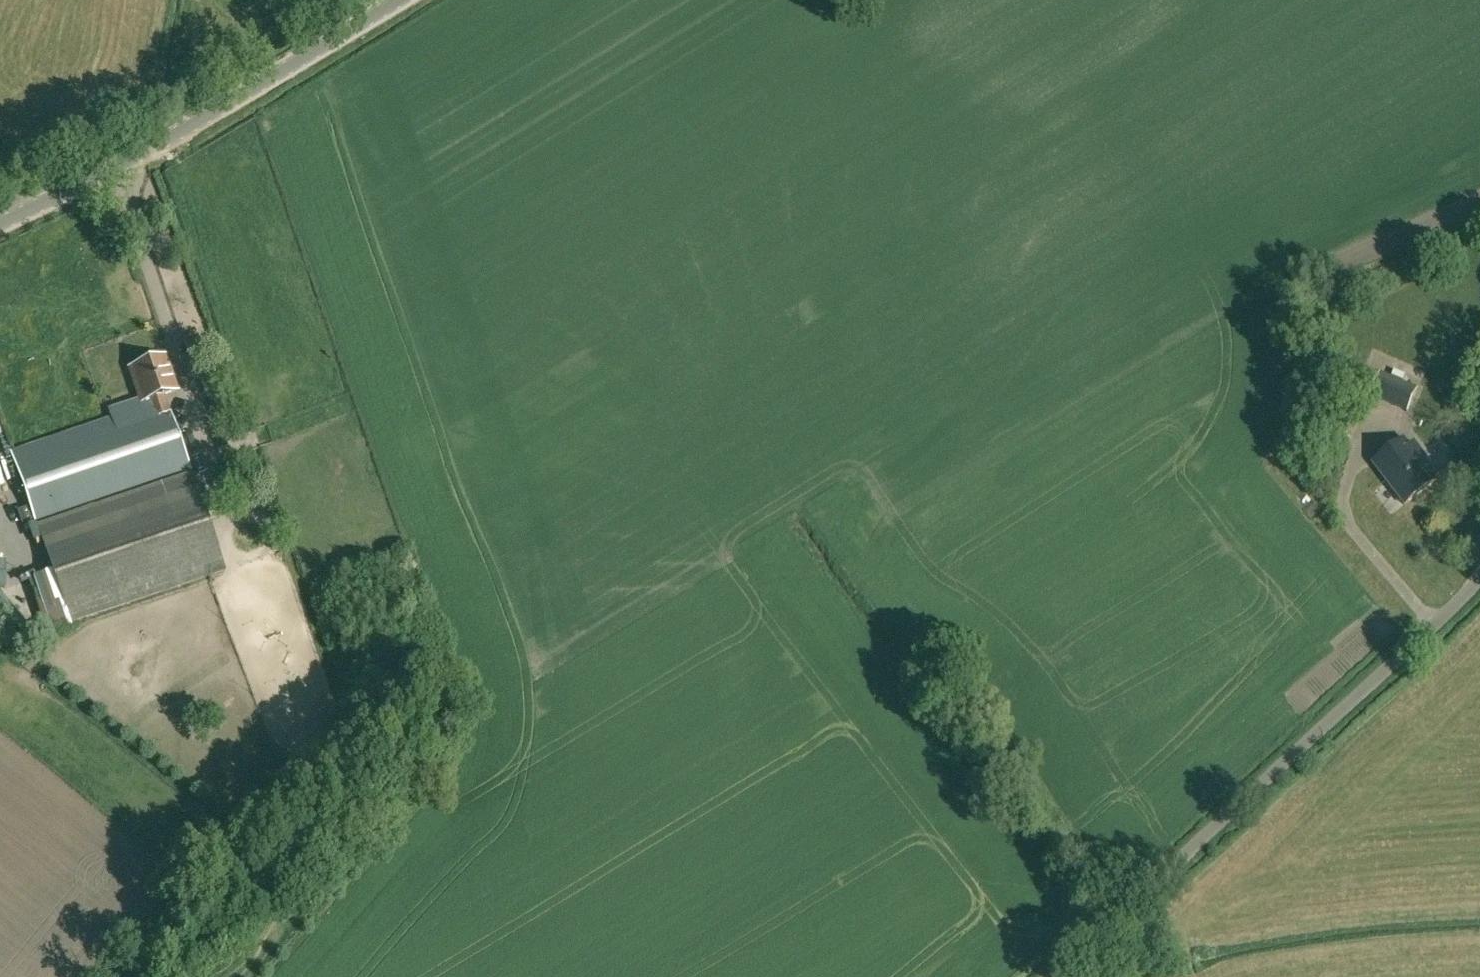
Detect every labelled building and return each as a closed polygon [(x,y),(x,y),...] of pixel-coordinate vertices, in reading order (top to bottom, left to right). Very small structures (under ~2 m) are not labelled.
[(131,368),(140,398),(107,409),(110,419),(11,453),(24,490),(30,506),(34,519),(37,527),(190,475),(163,396),(176,391),(165,357),(151,362),(131,368)] [(1370,396),(1407,412),(1417,390),(1380,374),(1370,396)] [(1405,439),(1373,463),(1405,505),(1436,481),(1431,474),(1436,471),(1424,455),(1419,459),(1405,439)] [(21,524),(34,519),(30,506),(17,511),(21,524)]
